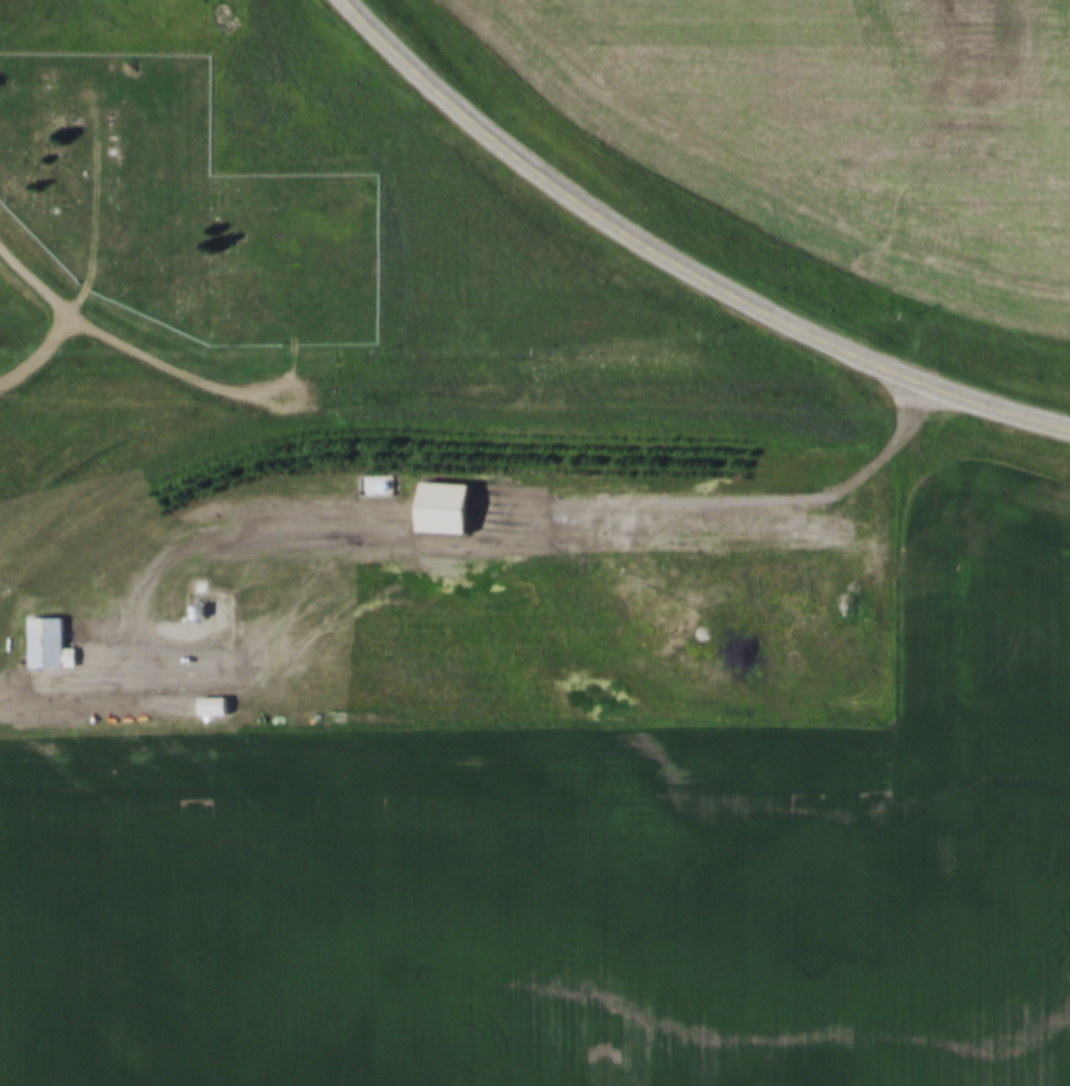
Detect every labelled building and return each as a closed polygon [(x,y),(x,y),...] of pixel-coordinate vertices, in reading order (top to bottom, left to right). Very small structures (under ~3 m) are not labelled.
[(421,467),(467,470),(465,520),(417,517),(421,467)] [(190,591),(201,591),(201,606),(190,606),(190,591)] [(30,601),(63,601),(63,632),(75,632),(75,651),(30,651),(30,601)] [(198,681),(225,681),(225,699),(198,699),(198,681)] [(200,698),(200,716),(227,716),(227,698),(200,698)]
